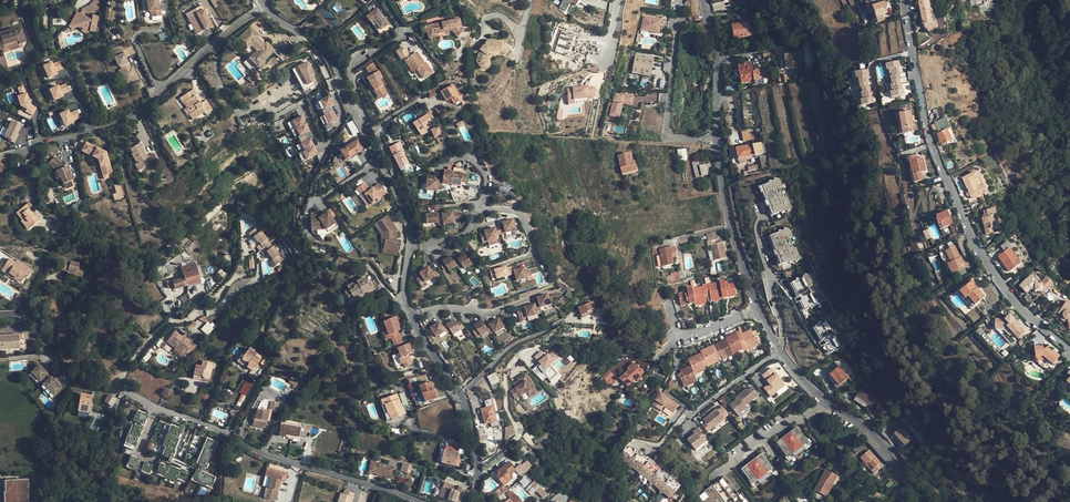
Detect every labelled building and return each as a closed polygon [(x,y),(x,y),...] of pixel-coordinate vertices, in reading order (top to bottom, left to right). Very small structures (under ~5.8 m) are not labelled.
[(158,0),(147,0),(149,12),(150,12),(151,18),(162,16),(161,10),(159,10),(158,0)] [(576,5),(579,0),(563,0),(560,8),(567,11),(571,2),(576,5)] [(886,11),(886,8),(887,8),(885,2),(872,6),(870,0),(866,1),(870,13),(874,11),(876,18),(887,14),(886,11)] [(929,11),(928,0),(917,0),(920,13),(929,11)] [(84,14),(97,12),(91,4),(88,7),(87,6),(84,8),(83,8),(82,9),(81,10),(81,12),(81,13),(82,14),(84,14)] [(377,8),(367,16),(371,21),(374,19),(382,29),(389,24),(377,8)] [(212,26),(204,10),(192,17),(195,22),(196,22),(198,26),(197,27),(200,33),(212,26)] [(937,25),(931,10),(929,11),(920,13),(922,23),(925,25),(923,27),(929,33),(937,25)] [(77,12),(70,25),(73,26),(72,27),(75,29),(76,28),(77,26),(90,33),(90,31),(96,32),(99,17),(93,16),(92,20),(77,12)] [(745,13),(747,23),(748,22),(750,31),(752,30),(752,28),(757,27),(755,18),(753,15),(747,13),(745,13)] [(644,15),(641,29),(659,33),(662,19),(644,15)] [(196,35),(200,33),(197,27),(198,26),(196,22),(195,22),(192,17),(188,19),(196,35)] [(442,23),(426,26),(429,37),(438,35),(438,33),(444,32),(444,29),(452,27),(459,35),(464,31),(460,26),(458,18),(450,19),(450,21),(442,23)] [(382,29),(374,19),(371,21),(378,31),(382,29)] [(738,24),(733,25),(732,26),(734,40),(751,36),(750,31),(748,22),(747,23),(738,24)] [(76,28),(89,35),(90,33),(77,26),(76,28)] [(260,36),(251,27),(240,38),(249,48),(254,42),(260,48),(252,57),(261,67),(265,62),(264,61),(275,51),(267,42),(265,44),(258,38),(260,36)] [(444,29),(444,32),(451,30),(457,37),(459,35),(452,27),(444,29)] [(18,41),(19,44),(22,43),(26,42),(22,28),(15,31),(14,28),(0,33),(0,35),(0,36),(0,51),(2,50),(5,49),(4,46),(18,41)] [(249,48),(240,38),(237,40),(246,50),(249,48)] [(3,53),(23,47),(22,43),(19,44),(18,41),(4,46),(5,49),(2,50),(3,53)] [(506,58),(511,52),(501,44),(496,45),(493,42),(488,43),(483,48),(480,51),(480,54),(482,56),(480,58),(479,58),(478,64),(481,64),(481,69),(483,71),(485,72),(487,72),(489,70),(490,69),(490,67),(490,65),(490,64),(490,59),(492,55),(503,55),(506,58)] [(126,58),(131,55),(127,49),(134,46),(133,45),(114,48),(118,56),(114,58),(118,66),(122,67),(123,66),(125,69),(123,70),(121,71),(123,77),(125,76),(127,80),(132,77),(133,80),(138,78),(135,70),(133,71),(131,67),(129,68),(127,64),(129,63),(126,58)] [(127,49),(131,55),(137,52),(134,46),(127,49)] [(474,53),(479,58),(480,58),(482,56),(480,54),(480,51),(483,48),(480,46),(474,53)] [(405,57),(406,59),(410,56),(403,47),(397,51),(402,59),(405,57)] [(415,53),(405,60),(410,67),(414,65),(423,79),(433,72),(426,62),(425,63),(422,58),(420,59),(415,53)] [(781,54),(782,61),(785,60),(786,69),(792,69),(798,68),(797,53),(781,54)] [(635,55),(632,73),(651,76),(654,59),(635,55)] [(259,68),(261,67),(252,57),(250,59),(259,68)] [(306,62),(292,70),(303,91),(316,83),(311,75),(313,74),(306,62)] [(383,77),(374,62),(366,67),(372,75),(368,78),(375,90),(377,89),(380,94),(386,90),(380,80),(383,77)] [(892,91),(890,92),(892,98),(904,95),(903,89),(902,89),(899,75),(900,75),(898,68),(900,68),(899,62),(886,65),(887,70),(889,70),(891,77),(892,84),(891,85),(892,91)] [(754,79),(753,70),(751,63),(745,64),(745,65),(739,66),(739,69),(733,70),(735,79),(741,78),(742,84),(750,82),(750,80),(754,79)] [(57,66),(51,69),(50,68),(42,72),(47,82),(47,83),(56,78),(54,76),(60,73),(57,66)] [(755,70),(757,81),(760,80),(760,78),(763,78),(764,85),(768,84),(765,68),(755,70)] [(863,100),(861,100),(862,106),(875,103),(873,98),(872,98),(870,87),(868,87),(868,84),(869,84),(868,76),(869,76),(868,70),(856,73),(857,78),(858,78),(860,85),(860,89),(862,89),(863,92),(861,92),(863,100)] [(256,71),(248,79),(252,84),(260,76),(256,71)] [(453,85),(441,92),(446,101),(451,98),(454,97),(455,98),(459,96),(453,85)] [(567,88),(569,102),(575,102),(575,99),(589,97),(594,98),(596,87),(588,85),(567,88)] [(431,97),(441,92),(438,86),(433,89),(428,92),(431,97)] [(62,87),(57,90),(56,89),(48,93),(52,101),(52,102),(60,98),(59,96),(65,93),(62,87)] [(34,116),(37,108),(31,106),(33,102),(30,101),(28,95),(26,95),(24,89),(19,91),(21,97),(18,98),(22,107),(29,110),(27,113),(34,116)] [(194,89),(187,94),(190,99),(196,96),(201,104),(203,103),(194,89)] [(389,93),(386,90),(380,94),(377,89),(375,90),(378,95),(381,99),(389,93)] [(614,92),(609,115),(620,117),(623,104),(632,106),(634,96),(614,92)] [(206,101),(203,103),(201,104),(196,96),(190,99),(187,94),(180,98),(183,103),(186,102),(193,113),(190,115),(193,120),(205,112),(206,114),(212,110),(206,101)] [(463,94),(459,96),(455,98),(454,97),(451,98),(454,103),(456,103),(460,101),(461,104),(466,101),(463,94)] [(188,116),(190,115),(193,113),(186,102),(183,103),(187,108),(184,110),(188,116)] [(936,116),(936,118),(941,117),(940,109),(933,111),(933,114),(934,114),(936,115),(936,116)] [(72,110),(67,113),(66,110),(58,114),(64,125),(71,121),(70,120),(76,117),(72,110)] [(901,119),(903,133),(914,131),(912,120),(911,120),(910,117),(911,116),(911,112),(897,114),(897,119),(901,119)] [(413,123),(419,132),(434,123),(428,113),(413,123)] [(295,138),(310,131),(303,115),(288,122),(295,138)] [(342,128),(343,129),(344,128),(346,127),(348,126),(350,127),(352,129),(353,132),(358,129),(351,115),(347,119),(342,128)] [(473,118),(468,120),(474,138),(479,137),(473,118)] [(13,141),(21,125),(12,121),(4,137),(13,141)] [(950,129),(946,121),(941,125),(944,131),(945,131),(947,131),(950,129)] [(935,124),(935,125),(938,126),(939,127),(941,129),(942,132),(945,131),(944,131),(941,125),(938,122),(935,124)] [(437,128),(434,123),(419,132),(421,136),(437,128)] [(756,139),(754,130),(747,130),(742,131),(743,142),(756,139)] [(950,141),(945,131),(942,132),(948,143),(950,141)] [(948,143),(942,132),(939,134),(937,135),(941,146),(948,143)] [(311,138),(300,143),(307,159),(318,154),(311,138)] [(345,159),(363,149),(358,141),(341,151),(345,159)] [(738,160),(745,158),(755,156),(764,154),(761,142),(736,148),(738,160)] [(86,143),(81,151),(98,159),(102,176),(111,173),(106,153),(86,143)] [(132,154),(137,163),(139,162),(143,169),(147,166),(147,164),(150,162),(151,164),(158,160),(154,153),(148,157),(142,147),(143,147),(140,143),(130,149),(133,153),(132,154)] [(687,160),(686,148),(678,149),(678,160),(687,160)] [(393,155),(397,164),(399,163),(401,167),(409,163),(402,151),(397,153),(393,155)] [(633,165),(633,162),(630,153),(617,156),(621,174),(636,171),(635,164),(633,165)] [(488,155),(483,157),(486,165),(491,162),(488,155)] [(923,158),(918,159),(916,160),(914,155),(908,157),(914,183),(922,181),(920,173),(922,172),(926,171),(923,158)] [(55,157),(48,163),(55,171),(59,178),(60,177),(63,184),(70,180),(72,180),(67,169),(65,170),(64,167),(55,157)] [(697,177),(708,174),(706,165),(695,167),(697,177)] [(442,178),(437,177),(436,179),(436,185),(441,186),(441,183),(450,184),(452,172),(442,171),(442,178)] [(461,173),(452,172),(450,184),(459,185),(460,181),(461,173)] [(962,179),(969,193),(970,196),(971,198),(972,199),(974,199),(976,198),(977,197),(986,193),(979,178),(978,179),(975,173),(962,179)] [(434,176),(426,175),(424,190),(432,191),(435,191),(435,189),(436,185),(436,179),(433,179),(434,176)] [(769,183),(761,185),(772,214),(781,211),(783,213),(785,209),(789,211),(792,207),(779,178),(774,177),(774,180),(769,180),(769,183)] [(73,186),(70,180),(63,184),(65,189),(73,186)] [(368,187),(364,182),(356,189),(360,195),(362,193),(364,193),(372,204),(380,198),(380,197),(385,192),(378,183),(373,187),(369,190),(368,187)] [(123,197),(119,184),(114,185),(116,193),(112,195),(113,200),(123,197)] [(369,206),(372,204),(364,193),(362,193),(360,195),(369,206)] [(21,221),(25,225),(27,223),(31,227),(40,220),(37,216),(35,217),(28,208),(32,205),(30,202),(16,212),(22,220),(21,221)] [(992,231),(998,230),(994,210),(983,212),(984,216),(982,216),(983,219),(981,219),(983,225),(984,225),(985,230),(991,229),(992,231)] [(936,219),(938,226),(941,225),(942,229),(953,225),(947,211),(936,216),(937,218),(936,219)] [(318,215),(310,216),(312,230),(326,229),(331,226),(333,229),(338,226),(328,212),(319,218),(318,215)] [(452,212),(441,214),(443,224),(454,223),(453,219),(452,214),(452,212)] [(436,213),(424,215),(426,224),(433,223),(438,222),(438,225),(443,224),(441,214),(436,214),(436,213)] [(387,215),(374,224),(382,234),(385,239),(385,243),(384,248),(392,250),(392,252),(398,253),(400,241),(397,241),(395,241),(395,235),(397,236),(397,229),(387,215)] [(503,225),(499,226),(501,233),(516,229),(513,219),(505,221),(506,223),(503,224),(503,225)] [(261,231),(257,226),(249,233),(252,237),(253,236),(257,242),(259,241),(261,243),(259,244),(257,246),(260,250),(270,243),(266,239),(267,238),(261,230),(261,231)] [(485,232),(480,234),(483,243),(488,241),(489,245),(499,242),(497,235),(501,233),(499,226),(495,227),(495,229),(492,230),(491,228),(484,231),(485,232)] [(779,233),(771,235),(782,264),(791,261),(793,263),(795,259),(799,261),(802,257),(789,228),(784,227),(784,230),(779,230),(779,233)] [(710,244),(712,250),(714,259),(714,260),(726,258),(723,242),(716,243),(715,239),(714,239),(708,241),(707,241),(708,245),(710,244)] [(971,248),(967,240),(962,243),(965,251),(971,248)] [(958,252),(952,241),(948,243),(951,248),(945,250),(948,256),(945,258),(950,269),(953,268),(955,272),(962,269),(960,265),(964,263),(961,257),(959,258),(956,253),(958,252)] [(662,249),(661,242),(651,244),(652,249),(656,249),(657,250),(660,249),(662,249)] [(272,246),(270,243),(260,250),(262,254),(266,251),(272,259),(271,260),(275,265),(282,260),(278,254),(279,254),(273,246),(272,246)] [(1011,248),(1007,243),(1001,248),(1004,253),(998,258),(1009,272),(1020,264),(1009,250),(1011,248)] [(675,247),(662,249),(660,249),(662,266),(673,264),(672,259),(672,254),(676,253),(675,247)] [(465,254),(458,260),(462,266),(465,269),(472,264),(465,254)] [(349,260),(343,256),(338,264),(345,268),(349,260)] [(450,256),(443,261),(448,268),(450,271),(457,266),(455,262),(450,256)] [(61,259),(59,268),(77,273),(77,276),(82,277),(84,267),(79,266),(80,263),(71,261),(71,262),(61,259)] [(9,261),(5,267),(2,272),(2,274),(7,277),(8,275),(18,281),(23,284),(26,277),(29,278),(32,273),(19,266),(18,268),(15,266),(16,265),(9,261)] [(443,261),(439,264),(444,271),(448,268),(443,261)] [(182,268),(183,274),(197,270),(196,264),(182,268)] [(494,268),(490,269),(492,277),(497,276),(497,278),(513,273),(511,266),(510,264),(509,265),(505,266),(495,269),(494,268)] [(518,264),(511,266),(513,273),(515,273),(517,280),(527,277),(528,280),(533,278),(530,270),(526,272),(525,269),(522,270),(521,268),(520,268),(518,264)] [(422,276),(417,279),(423,288),(428,285),(427,282),(435,276),(439,274),(434,268),(431,270),(429,267),(420,274),(422,276)] [(68,274),(77,276),(77,273),(59,268),(58,269),(68,272),(68,274)] [(201,282),(197,270),(183,274),(184,277),(172,280),(174,285),(175,289),(201,282)] [(673,284),(681,282),(679,273),(672,275),(673,284)] [(796,280),(791,282),(805,309),(810,307),(812,309),(813,305),(817,304),(820,304),(821,302),(826,300),(812,273),(808,274),(805,273),(803,277),(800,278),(796,278),(796,280)] [(1027,277),(1019,285),(1027,294),(1031,289),(1032,290),(1034,290),(1034,291),(1043,291),(1043,289),(1046,292),(1054,283),(1046,277),(1041,283),(1035,282),(1034,281),(1037,278),(1031,273),(1028,277),(1027,277)] [(435,276),(427,282),(428,285),(437,279),(435,276)] [(359,296),(364,294),(374,288),(372,285),(370,286),(368,283),(365,277),(357,282),(358,285),(349,289),(350,291),(346,293),(351,303),(360,298),(359,296)] [(973,280),(970,282),(976,289),(977,288),(979,287),(973,280)] [(728,285),(727,281),(724,282),(724,281),(719,282),(719,283),(722,297),(722,298),(727,297),(727,295),(736,293),(734,284),(728,285)] [(976,289),(970,282),(959,291),(972,308),(985,297),(977,288),(976,289)] [(705,284),(706,285),(706,290),(709,289),(710,293),(711,299),(722,297),(719,283),(709,285),(709,284),(705,284)] [(702,287),(692,289),(694,303),(706,301),(705,295),(704,292),(707,291),(706,290),(706,285),(702,286),(702,287)] [(690,304),(694,303),(692,289),(691,287),(687,288),(687,289),(684,289),(685,293),(679,294),(680,303),(689,301),(690,304)] [(551,303),(548,293),(541,295),(542,297),(538,298),(540,301),(541,306),(551,303)] [(186,294),(173,303),(177,309),(190,300),(186,294)] [(587,312),(595,309),(597,308),(595,302),(579,308),(581,316),(588,314),(587,312)] [(1069,325),(1069,304),(1066,302),(1058,313),(1059,314),(1059,317),(1060,319),(1061,321),(1063,322),(1065,323),(1068,323),(1068,325),(1069,325)] [(535,303),(528,305),(529,307),(526,308),(527,313),(528,316),(539,313),(538,310),(535,303)] [(526,308),(518,310),(522,320),(527,319),(525,313),(527,313),(526,308)] [(384,313),(386,320),(394,317),(392,310),(384,313)] [(611,322),(610,317),(609,315),(602,316),(603,323),(611,322)] [(995,328),(1004,328),(1007,326),(1013,333),(1018,339),(1025,333),(1020,328),(1021,326),(1014,319),(1014,320),(1009,315),(1004,319),(995,319),(995,328)] [(397,322),(399,322),(397,316),(394,317),(386,320),(383,321),(390,339),(392,338),(395,345),(402,342),(398,331),(400,330),(398,326),(397,322)] [(499,318),(493,322),(494,323),(491,325),(490,324),(487,326),(489,330),(491,332),(495,330),(496,332),(505,326),(499,318)] [(215,326),(208,320),(201,329),(207,335),(215,326)] [(465,327),(461,321),(457,323),(455,320),(448,325),(452,331),(454,335),(465,327)] [(487,326),(482,320),(475,325),(474,323),(470,326),(475,332),(478,330),(482,335),(489,330),(487,326)] [(819,324),(814,327),(829,353),(835,350),(837,351),(839,348),(841,346),(826,320),(822,321),(819,322),(819,324)] [(386,340),(390,339),(383,321),(381,321),(385,331),(383,332),(386,340)] [(452,331),(448,325),(444,327),(441,324),(439,326),(437,324),(431,328),(437,337),(446,331),(448,334),(452,331)] [(1011,335),(1013,333),(1007,326),(1004,328),(1011,335)] [(184,334),(175,327),(165,340),(184,353),(185,352),(187,348),(190,350),(195,343),(190,340),(189,341),(183,336),(184,334)] [(60,328),(56,341),(61,342),(62,341),(64,341),(66,336),(63,335),(65,330),(60,328)] [(751,330),(743,333),(740,334),(742,337),(745,345),(746,347),(757,343),(759,342),(755,331),(752,332),(751,330)] [(732,351),(743,346),(745,345),(742,337),(739,338),(738,335),(737,333),(726,338),(727,339),(732,351)] [(0,336),(0,350),(27,348),(26,334),(0,336)] [(727,339),(716,344),(717,347),(715,348),(719,358),(722,357),(732,352),(732,351),(727,339)] [(412,364),(411,360),(408,361),(406,355),(409,354),(412,353),(409,343),(404,345),(403,341),(402,342),(395,345),(396,347),(398,347),(401,357),(399,358),(401,363),(403,363),(404,366),(412,364)] [(702,356),(706,364),(717,359),(719,358),(715,348),(713,349),(711,346),(700,351),(701,353),(702,356)] [(1061,358),(1051,349),(1049,351),(1047,350),(1045,350),(1044,347),(1034,348),(1036,357),(1043,357),(1047,360),(1041,361),(1042,364),(1050,371),(1061,358)] [(255,356),(257,354),(249,348),(244,355),(242,353),(236,361),(246,368),(247,367),(251,371),(259,360),(255,356)] [(540,350),(533,356),(538,361),(544,355),(540,350)] [(544,355),(538,361),(541,364),(538,367),(544,373),(547,370),(545,367),(549,363),(557,356),(553,350),(548,354),(547,353),(544,355)] [(694,372),(705,367),(707,366),(706,364),(702,356),(700,356),(699,354),(688,359),(691,365),(694,372)] [(855,373),(843,358),(836,362),(840,367),(850,378),(855,373)] [(200,369),(195,368),(193,375),(209,379),(213,364),(202,361),(201,366),(200,369)] [(1049,372),(1050,371),(1042,364),(1041,361),(1036,361),(1036,362),(1049,372)] [(629,380),(631,383),(635,379),(639,375),(640,376),(641,375),(644,373),(634,363),(628,368),(629,369),(624,374),(629,380)] [(47,373),(39,365),(32,372),(40,380),(39,381),(43,384),(50,377),(47,374),(47,373)] [(683,384),(686,383),(697,378),(695,375),(694,372),(691,365),(680,370),(681,373),(679,374),(683,384)] [(840,386),(850,378),(840,367),(831,374),(835,378),(836,377),(839,382),(837,384),(840,386)] [(771,368),(762,375),(769,384),(763,389),(769,397),(775,393),(784,386),(771,368)] [(611,385),(617,380),(612,375),(613,374),(608,369),(602,376),(611,385)] [(40,380),(32,372),(29,374),(37,383),(39,381),(40,380)] [(487,377),(492,386),(496,384),(500,382),(495,373),(487,377)] [(300,378),(293,374),(289,382),(293,385),(292,387),(295,389),(300,378)] [(625,384),(629,380),(624,374),(619,378),(625,384)] [(525,375),(517,380),(519,382),(520,384),(514,387),(516,390),(511,393),(516,401),(527,393),(534,388),(525,375)] [(62,388),(51,376),(50,377),(43,384),(55,396),(62,388)] [(245,381),(239,393),(242,394),(238,402),(242,404),(252,384),(245,381)] [(431,401),(434,400),(438,398),(434,388),(432,389),(430,383),(420,386),(426,403),(431,401)] [(52,398),(55,396),(43,384),(41,386),(52,398)] [(667,386),(666,386),(653,403),(661,409),(664,405),(674,413),(679,405),(668,397),(673,391),(671,390),(667,386)] [(784,386),(775,393),(778,396),(787,389),(784,386)] [(878,395),(864,386),(857,395),(871,405),(878,395)] [(736,400),(729,405),(737,415),(746,407),(744,406),(758,395),(752,387),(747,391),(746,389),(737,396),(738,398),(736,400)] [(534,388),(527,393),(530,398),(537,393),(534,388)] [(92,396),(80,394),(78,411),(90,412),(92,396)] [(393,394),(377,402),(386,422),(403,414),(399,404),(398,404),(393,394)] [(871,405),(857,395),(854,400),(868,409),(871,405)] [(115,399),(110,396),(107,402),(113,405),(115,399)] [(280,403),(271,401),(269,409),(278,411),(280,403)] [(493,402),(485,404),(486,408),(481,410),(485,424),(490,423),(493,431),(500,429),(498,421),(499,420),(498,414),(496,414),(493,402)] [(167,419),(130,403),(126,411),(132,414),(124,437),(162,453),(171,433),(163,429),(167,419)] [(253,425),(265,428),(269,411),(265,410),(264,411),(257,409),(255,420),(254,420),(253,425)] [(717,410),(703,421),(706,424),(703,426),(708,433),(724,419),(717,410)] [(310,433),(313,425),(296,422),(286,420),(285,425),(281,425),(279,436),(284,437),(285,430),(294,432),(293,438),(299,440),(301,426),(304,426),(303,431),(310,433)] [(912,437),(898,420),(891,426),(894,430),(893,431),(904,444),(912,437)] [(511,426),(505,428),(505,437),(516,435),(511,426)] [(796,427),(776,441),(788,459),(805,447),(799,439),(802,436),(796,427)] [(103,434),(107,436),(111,430),(106,428),(104,432),(103,434)] [(89,434),(99,439),(103,434),(104,432),(98,429),(97,431),(92,429),(89,434)] [(284,437),(293,438),(294,432),(285,430),(284,437)] [(691,435),(692,436),(693,438),(690,440),(689,441),(696,450),(707,441),(698,430),(691,435)] [(104,442),(107,436),(103,434),(99,439),(104,442)] [(895,434),(892,436),(902,447),(904,445),(895,434)] [(195,463),(206,468),(218,442),(207,437),(195,463)] [(522,456),(532,448),(528,443),(524,439),(520,444),(523,447),(518,452),(522,456)] [(680,451),(685,445),(678,440),(674,446),(680,451)] [(635,453),(632,451),(633,449),(626,444),(617,458),(624,463),(625,466),(628,465),(635,453)] [(455,466),(457,457),(459,448),(453,447),(442,445),(438,462),(455,466)] [(869,450),(860,457),(866,464),(868,462),(873,468),(873,469),(875,472),(882,466),(879,463),(880,462),(869,450)] [(640,454),(639,456),(635,453),(628,465),(628,468),(631,467),(637,471),(645,463),(647,461),(648,459),(640,454)] [(741,467),(753,485),(768,475),(766,472),(772,468),(762,453),(741,467)] [(150,474),(154,464),(130,455),(126,466),(150,474)] [(161,460),(156,473),(176,482),(178,478),(186,481),(190,472),(161,460)] [(383,464),(371,461),(369,471),(375,472),(380,474),(380,475),(393,478),(396,468),(387,466),(383,465),(383,464)] [(658,469),(651,462),(650,464),(647,461),(645,463),(637,471),(637,474),(640,474),(647,480),(657,470),(658,469)] [(508,463),(497,472),(499,474),(496,477),(504,486),(517,474),(520,478),(532,467),(528,462),(522,467),(521,465),(515,471),(508,463)] [(409,465),(402,463),(400,471),(407,473),(408,471),(409,466),(409,465)] [(197,465),(192,481),(212,487),(216,476),(202,471),(204,467),(197,465)] [(280,471),(266,468),(264,476),(268,477),(264,493),(270,494),(269,498),(276,500),(281,481),(282,476),(279,475),(280,471)] [(667,478),(661,471),(659,473),(657,470),(647,480),(647,483),(649,483),(656,489),(666,479),(667,478)] [(825,470),(814,491),(826,497),(833,484),(834,485),(839,478),(825,470)] [(534,483),(526,474),(525,476),(533,484),(534,483)] [(533,484),(525,476),(519,482),(526,490),(533,484)] [(723,478),(719,481),(724,488),(728,485),(723,478)] [(677,487),(671,481),(669,482),(666,479),(656,489),(656,492),(659,492),(666,499),(677,487)] [(5,482),(6,492),(5,492),(5,501),(27,501),(27,493),(28,493),(27,481),(5,482)] [(445,481),(443,486),(457,491),(458,489),(452,487),(453,484),(445,481)] [(533,484),(526,490),(531,495),(536,490),(539,487),(534,483),(533,484)] [(503,485),(493,492),(496,497),(506,490),(503,485)] [(454,501),(456,501),(457,501),(460,501),(461,501),(463,497),(466,489),(459,487),(458,489),(457,491),(443,486),(440,495),(443,496),(442,498),(454,501)] [(547,495),(539,487),(536,490),(543,498),(547,495)] [(354,493),(345,490),(343,494),(341,493),(338,501),(340,501),(351,501),(354,493)] [(507,495),(510,499),(515,495),(512,491),(507,495)] [(824,500),(826,497),(814,491),(812,493),(824,500)]
